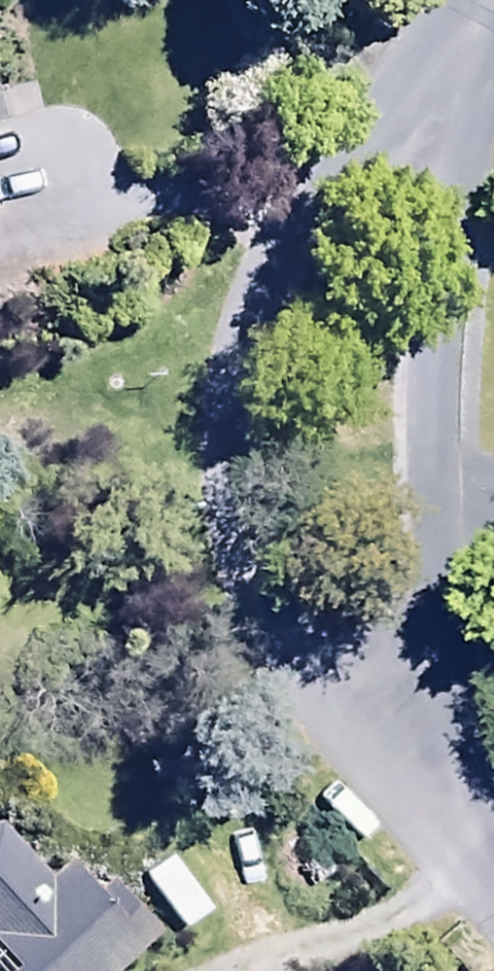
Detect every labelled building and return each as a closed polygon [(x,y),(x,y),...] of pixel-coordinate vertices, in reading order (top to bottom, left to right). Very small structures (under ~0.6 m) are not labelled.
[(8,840),(0,840),(0,970),(142,970),(164,951),(107,888),(96,898),(72,872),(53,889),(8,840)]
